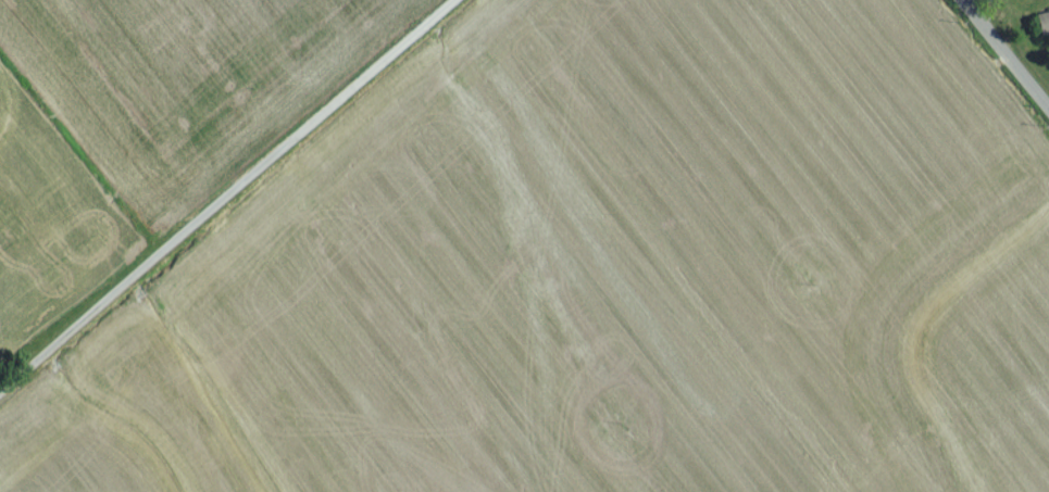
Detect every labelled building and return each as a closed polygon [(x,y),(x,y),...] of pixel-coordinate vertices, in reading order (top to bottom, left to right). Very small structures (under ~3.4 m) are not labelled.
[(1036,41),(1048,38),(1048,17),(1033,20),(1036,41)]
